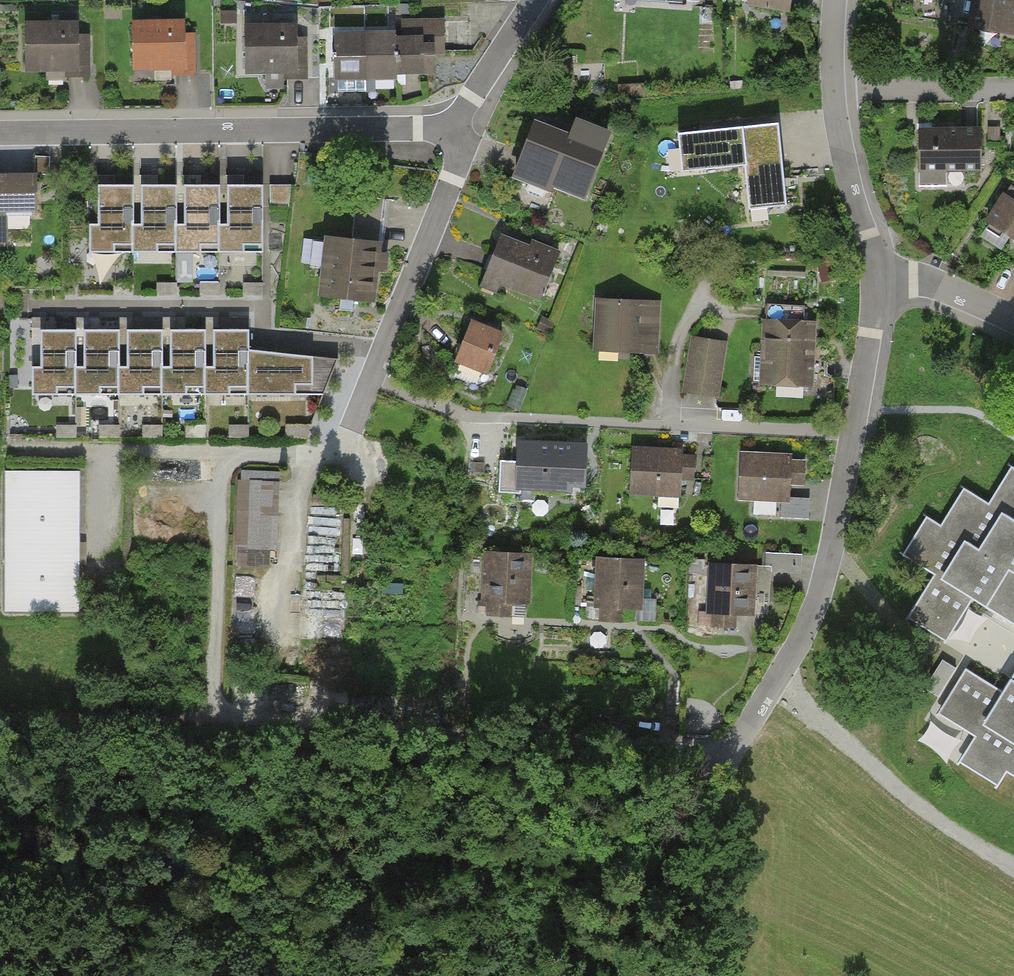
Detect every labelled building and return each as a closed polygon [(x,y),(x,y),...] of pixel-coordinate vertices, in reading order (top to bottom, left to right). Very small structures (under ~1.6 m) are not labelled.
[(742,8),(785,15),(788,0),(743,0),(742,8)] [(964,30),(1013,38),(1013,0),(969,0),(964,30)] [(395,22),(396,34),(335,35),(336,79),(349,79),(375,78),(396,78),(396,73),(410,72),(436,72),(436,52),(445,52),(445,21),(395,22)] [(19,26),(20,73),(61,72),(62,80),(85,79),(84,37),(74,37),(74,25),(19,26)] [(128,26),(129,73),(170,72),(171,80),(194,79),(193,37),(183,37),(183,25),(128,26)] [(240,30),(241,77),(282,76),(283,84),(306,83),(305,41),(295,41),(295,29),(240,30)] [(786,207),(778,127),(679,137),(682,172),(745,166),(750,211),(786,207)] [(545,129),(524,181),(578,203),(599,151),(545,129)] [(976,171),(975,129),(915,130),(916,172),(976,171)] [(0,175),(0,244),(8,243),(8,214),(36,214),(36,174),(0,175)] [(97,224),(88,224),(88,252),(263,253),(264,183),(227,183),(227,204),(227,223),(220,223),(219,184),(183,184),(183,202),(183,223),(175,223),(175,185),(141,185),(141,203),(141,223),(131,223),(131,185),(97,185),(97,202),(97,224)] [(1002,183),(974,226),(1013,251),(1013,191),(1002,183)] [(375,301),(382,242),(327,236),(320,295),(348,298),(375,301)] [(498,236),(476,290),(493,297),(496,290),(534,305),(555,253),(527,241),(524,247),(498,236)] [(659,302),(592,301),(591,357),(658,358),(659,302)] [(811,393),(813,323),(760,321),(758,391),(811,393)] [(466,324),(449,366),(481,379),(498,336),(466,324)] [(41,367),(33,367),(32,396),(293,394),(292,384),(313,385),(313,356),(270,352),(250,349),(249,329),(215,329),(215,348),(215,366),(208,366),(208,329),(171,329),(171,347),(171,366),(164,366),(164,329),(127,329),(127,348),(128,367),(119,367),(119,329),(85,329),(85,348),(85,367),(75,367),(75,329),(41,329),(41,348),(41,367)] [(725,346),(688,341),(681,395),(718,399),(725,346)] [(570,447),(518,445),(517,462),(497,462),(496,498),(516,499),(517,491),(568,492),(570,447)] [(680,452),(628,450),(626,500),(678,502),(680,452)] [(788,457),(737,456),(736,505),(787,506),(788,457)] [(81,470),(6,469),(5,610),(80,611),(81,470)] [(993,505),(969,490),(945,527),(931,518),(907,556),(935,573),(911,612),(949,636),(973,597),(1013,623),(1013,471),(993,505)] [(280,480),(250,480),(249,549),(278,549),(280,480)] [(771,566),(802,566),(802,548),(771,548),(771,566)] [(526,607),(528,557),(480,555),(478,605),(485,605),(485,616),(510,617),(511,606),(526,607)] [(638,612),(640,563),(592,561),(590,610),(597,611),(597,622),(622,623),(623,612),(638,612)] [(752,616),(754,566),(706,564),(704,614),(711,614),(711,625),(736,626),(736,615),(752,616)] [(1003,691),(966,668),(941,708),(977,731),(962,756),(1001,780),(1009,767),(1013,770),(1013,674),(1003,691)]
